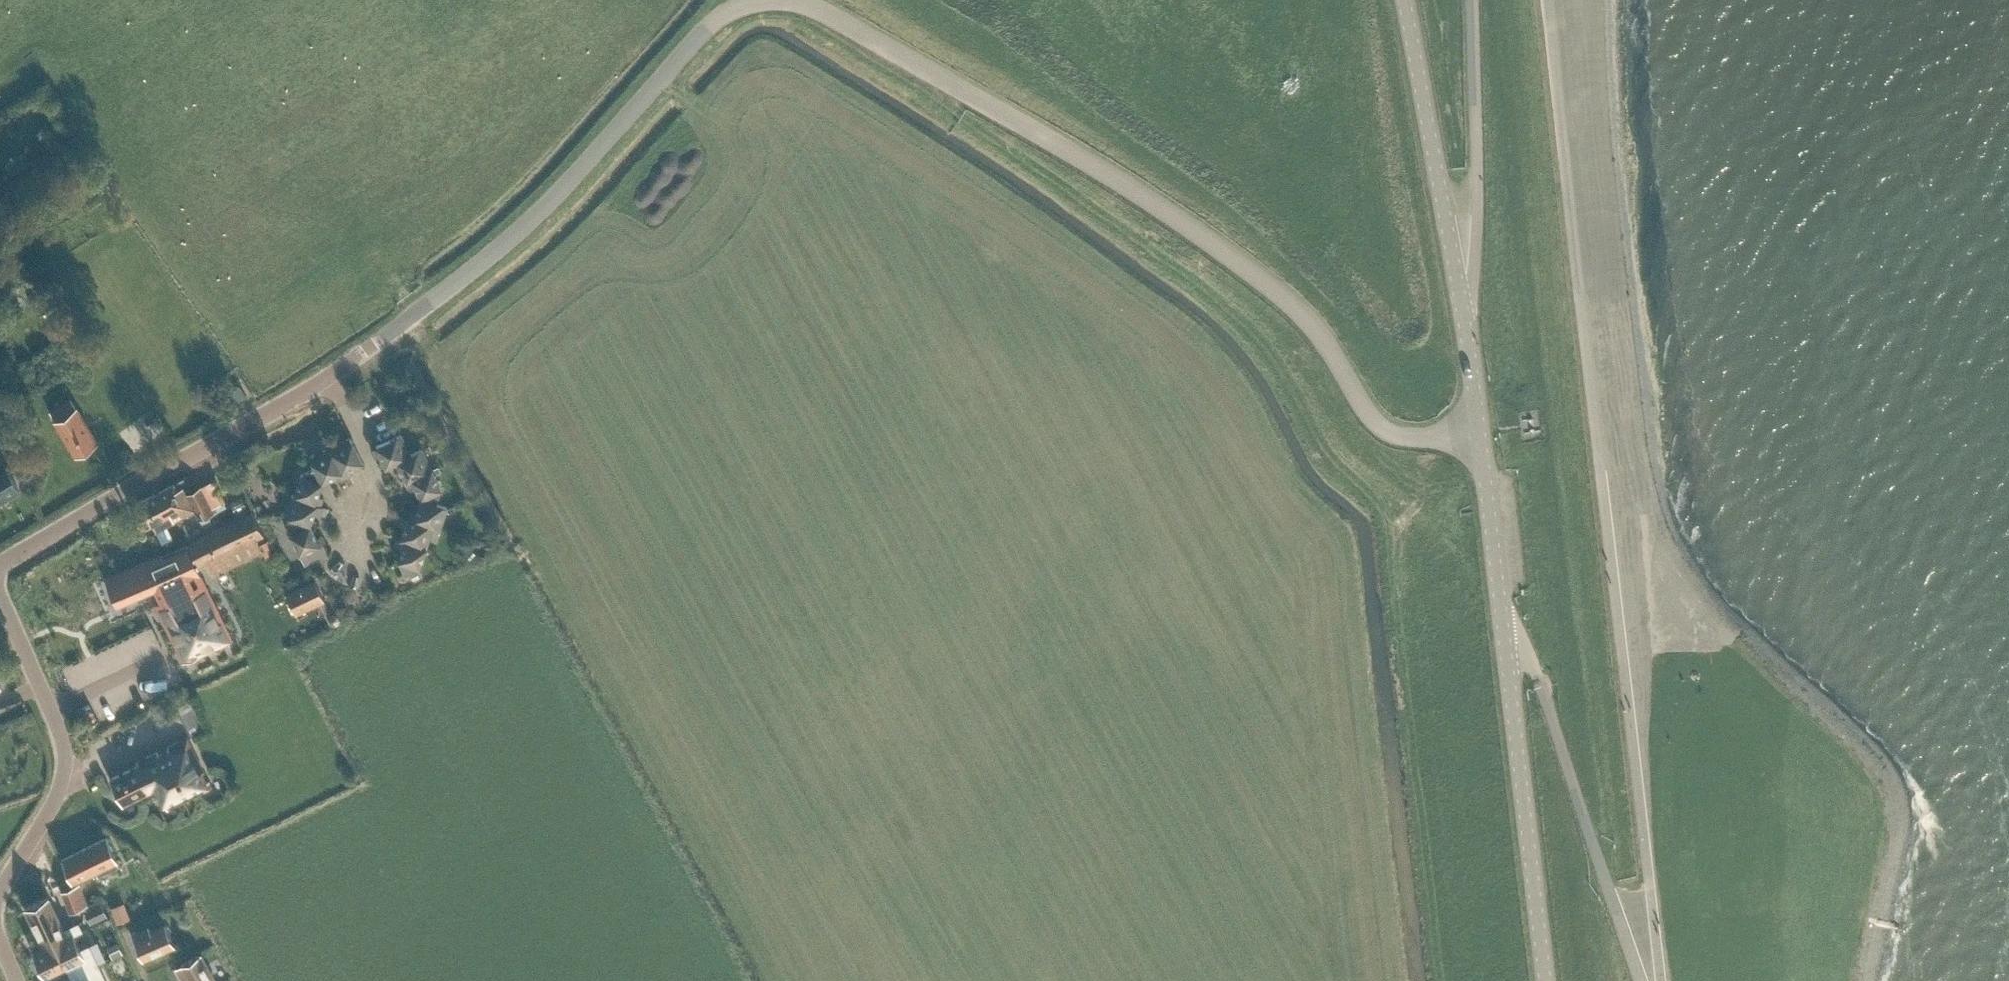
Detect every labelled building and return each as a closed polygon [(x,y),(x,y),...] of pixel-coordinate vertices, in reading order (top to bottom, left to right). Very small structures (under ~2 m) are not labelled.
[(72,397),(50,410),(76,454),(98,441),(72,397)] [(393,461),(411,452),(401,433),(372,447),(375,455),(380,452),(386,464),(393,461)] [(350,436),(330,445),(345,475),(353,471),(350,466),(362,460),(350,436)] [(338,479),(345,475),(330,445),(310,455),(316,466),(322,480),(334,474),(337,479),(338,479)] [(407,479),(432,467),(422,447),(411,452),(393,461),(396,469),(402,467),(407,479)] [(19,488),(5,464),(6,463),(0,453),(0,500),(19,488)] [(318,493),(322,480),(316,466),(301,473),(294,493),(321,503),(324,494),(318,493)] [(422,497),(437,502),(442,487),(432,467),(407,479),(411,487),(416,484),(422,497)] [(199,519),(218,510),(226,505),(214,479),(180,495),(173,483),(132,502),(143,525),(151,521),(156,530),(195,510),(199,519)] [(292,493),(284,513),(295,517),(310,522),(315,510),(320,512),(325,514),(328,505),(323,503),(321,503),(294,493),(292,493)] [(405,505),(403,513),(434,524),(440,526),(447,505),(437,502),(422,497),(417,509),(412,507),(405,505)] [(185,541),(153,557),(165,582),(169,580),(176,593),(180,591),(182,594),(188,591),(187,588),(204,580),(197,566),(264,534),(251,508),(185,541)] [(401,536),(427,545),(434,524),(403,513),(400,521),(405,523),(401,536)] [(310,522),(295,517),(290,532),(300,552),(325,540),(321,532),(316,535),(310,522)] [(419,566),(427,545),(401,536),(397,544),(403,546),(399,559),(405,573),(419,566)] [(266,556),(278,550),(272,537),(260,543),(266,556)] [(176,593),(156,603),(183,660),(232,637),(204,580),(187,588),(188,591),(182,594),(180,591),(176,593)] [(314,580),(287,592),(296,612),(323,599),(314,580)] [(160,791),(167,807),(212,785),(209,779),(207,781),(202,771),(204,770),(188,735),(168,745),(169,748),(160,753),(158,750),(137,760),(139,764),(110,777),(123,804),(151,789),(154,794),(160,791)] [(107,837),(63,857),(73,879),(97,868),(99,872),(119,863),(107,837)] [(83,906),(75,884),(61,889),(70,911),(83,906)] [(50,895),(26,906),(44,946),(45,947),(75,933),(84,929),(80,920),(65,928),(50,895)] [(124,902),(111,906),(117,922),(130,918),(124,902)] [(102,903),(86,911),(91,921),(107,914),(102,903)] [(143,958),(175,944),(166,923),(151,930),(149,925),(132,932),(143,958)] [(44,946),(34,951),(45,975),(66,965),(71,976),(99,963),(95,954),(90,943),(82,947),(75,933),(45,947),(44,946)] [(97,940),(90,943),(95,954),(102,951),(97,940)] [(117,940),(108,945),(114,956),(123,951),(117,940)] [(201,953),(176,966),(185,980),(188,980),(190,980),(191,980),(217,980),(201,953)] [(99,963),(71,976),(74,980),(108,980),(99,963)]
